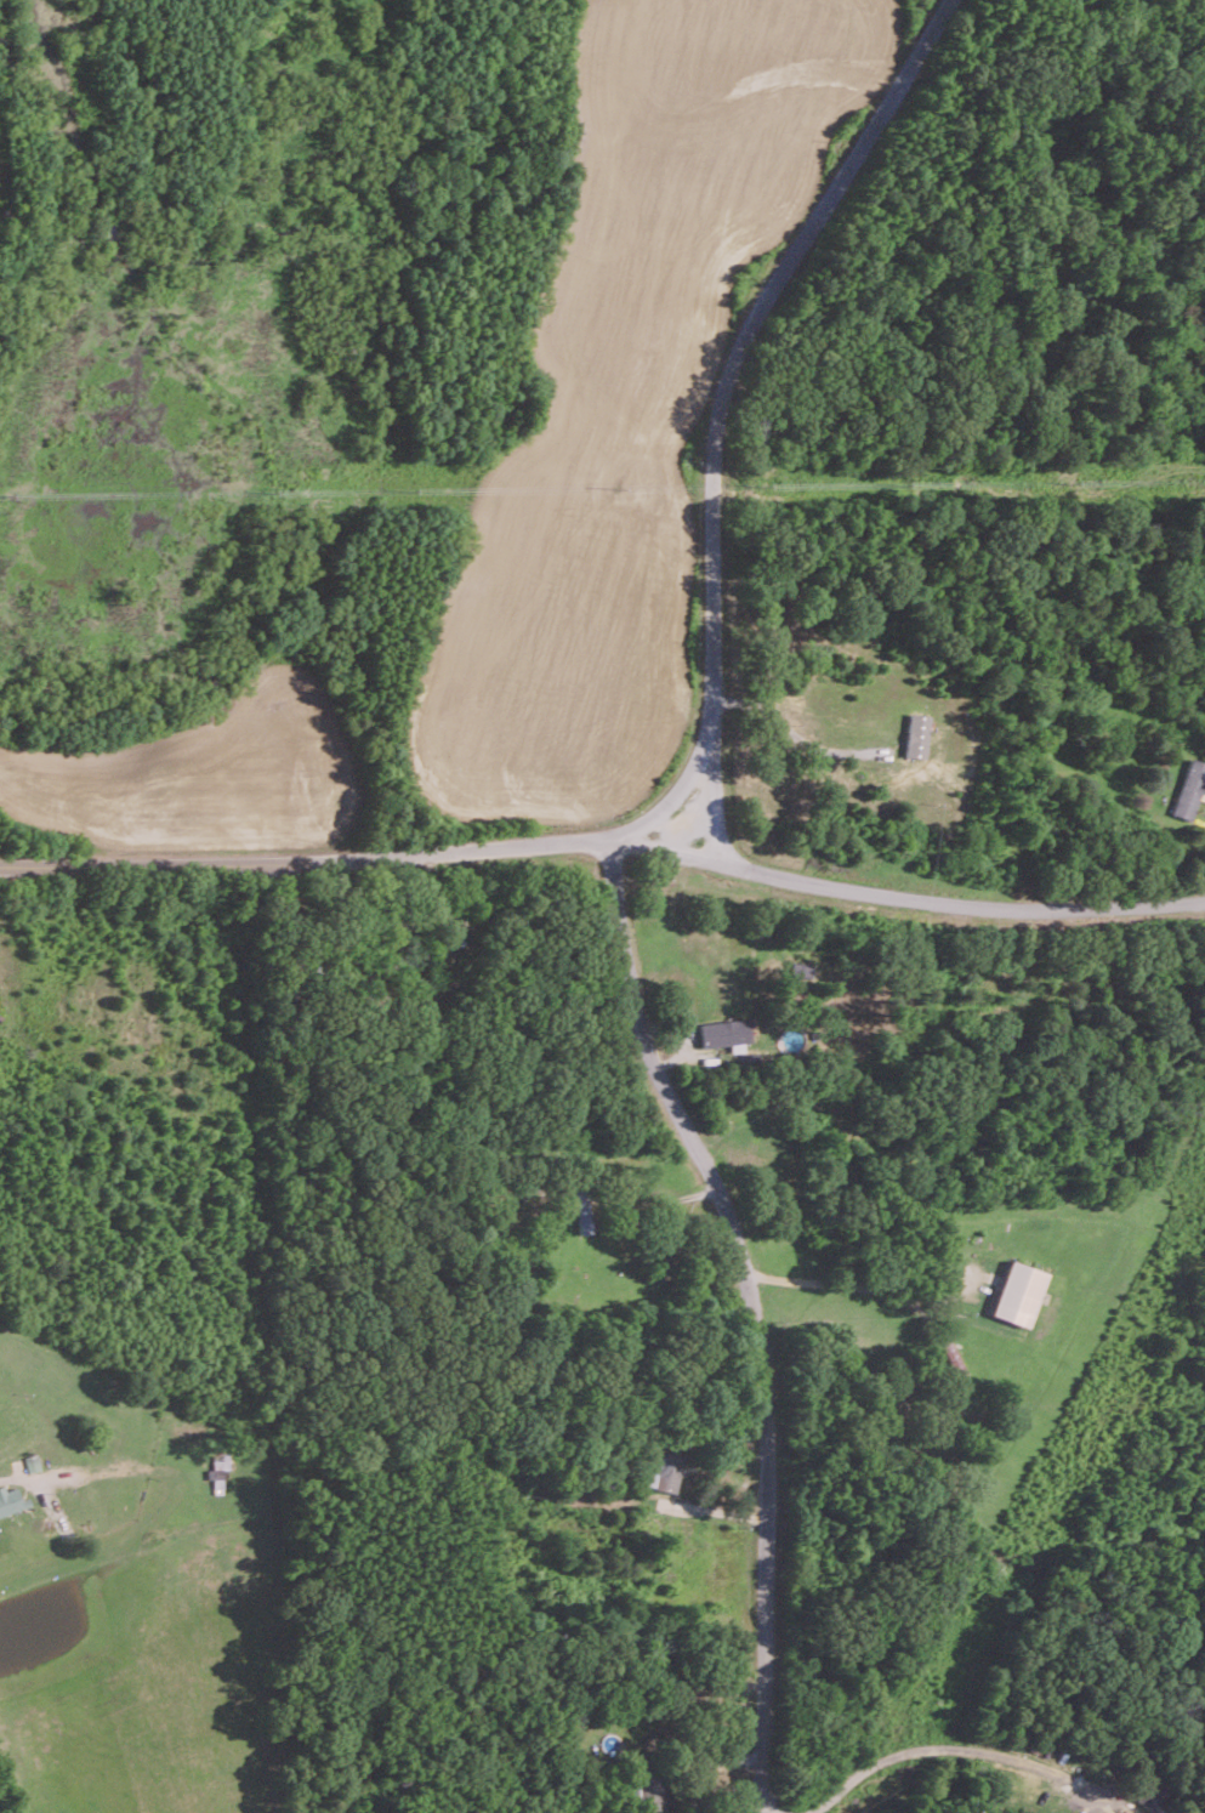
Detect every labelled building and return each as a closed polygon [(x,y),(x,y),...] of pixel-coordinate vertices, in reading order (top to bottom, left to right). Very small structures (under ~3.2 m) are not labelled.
[(927,757),(929,713),(907,713),(905,756),(927,757)] [(1189,757),(1170,812),(1189,819),(1204,773),(1204,762),(1189,757)] [(747,1018),(698,1023),(701,1047),(750,1041),(747,1018)] [(592,1183),(575,1184),(578,1234),(594,1233),(592,1183)] [(1027,1326),(1044,1271),(1007,1259),(990,1314),(1027,1326)] [(16,1486),(4,1490),(3,1487),(0,1488),(0,1516),(31,1505),(27,1496),(20,1499),(16,1486)] [(638,1810),(663,1809),(661,1760),(636,1761),(638,1810)]
